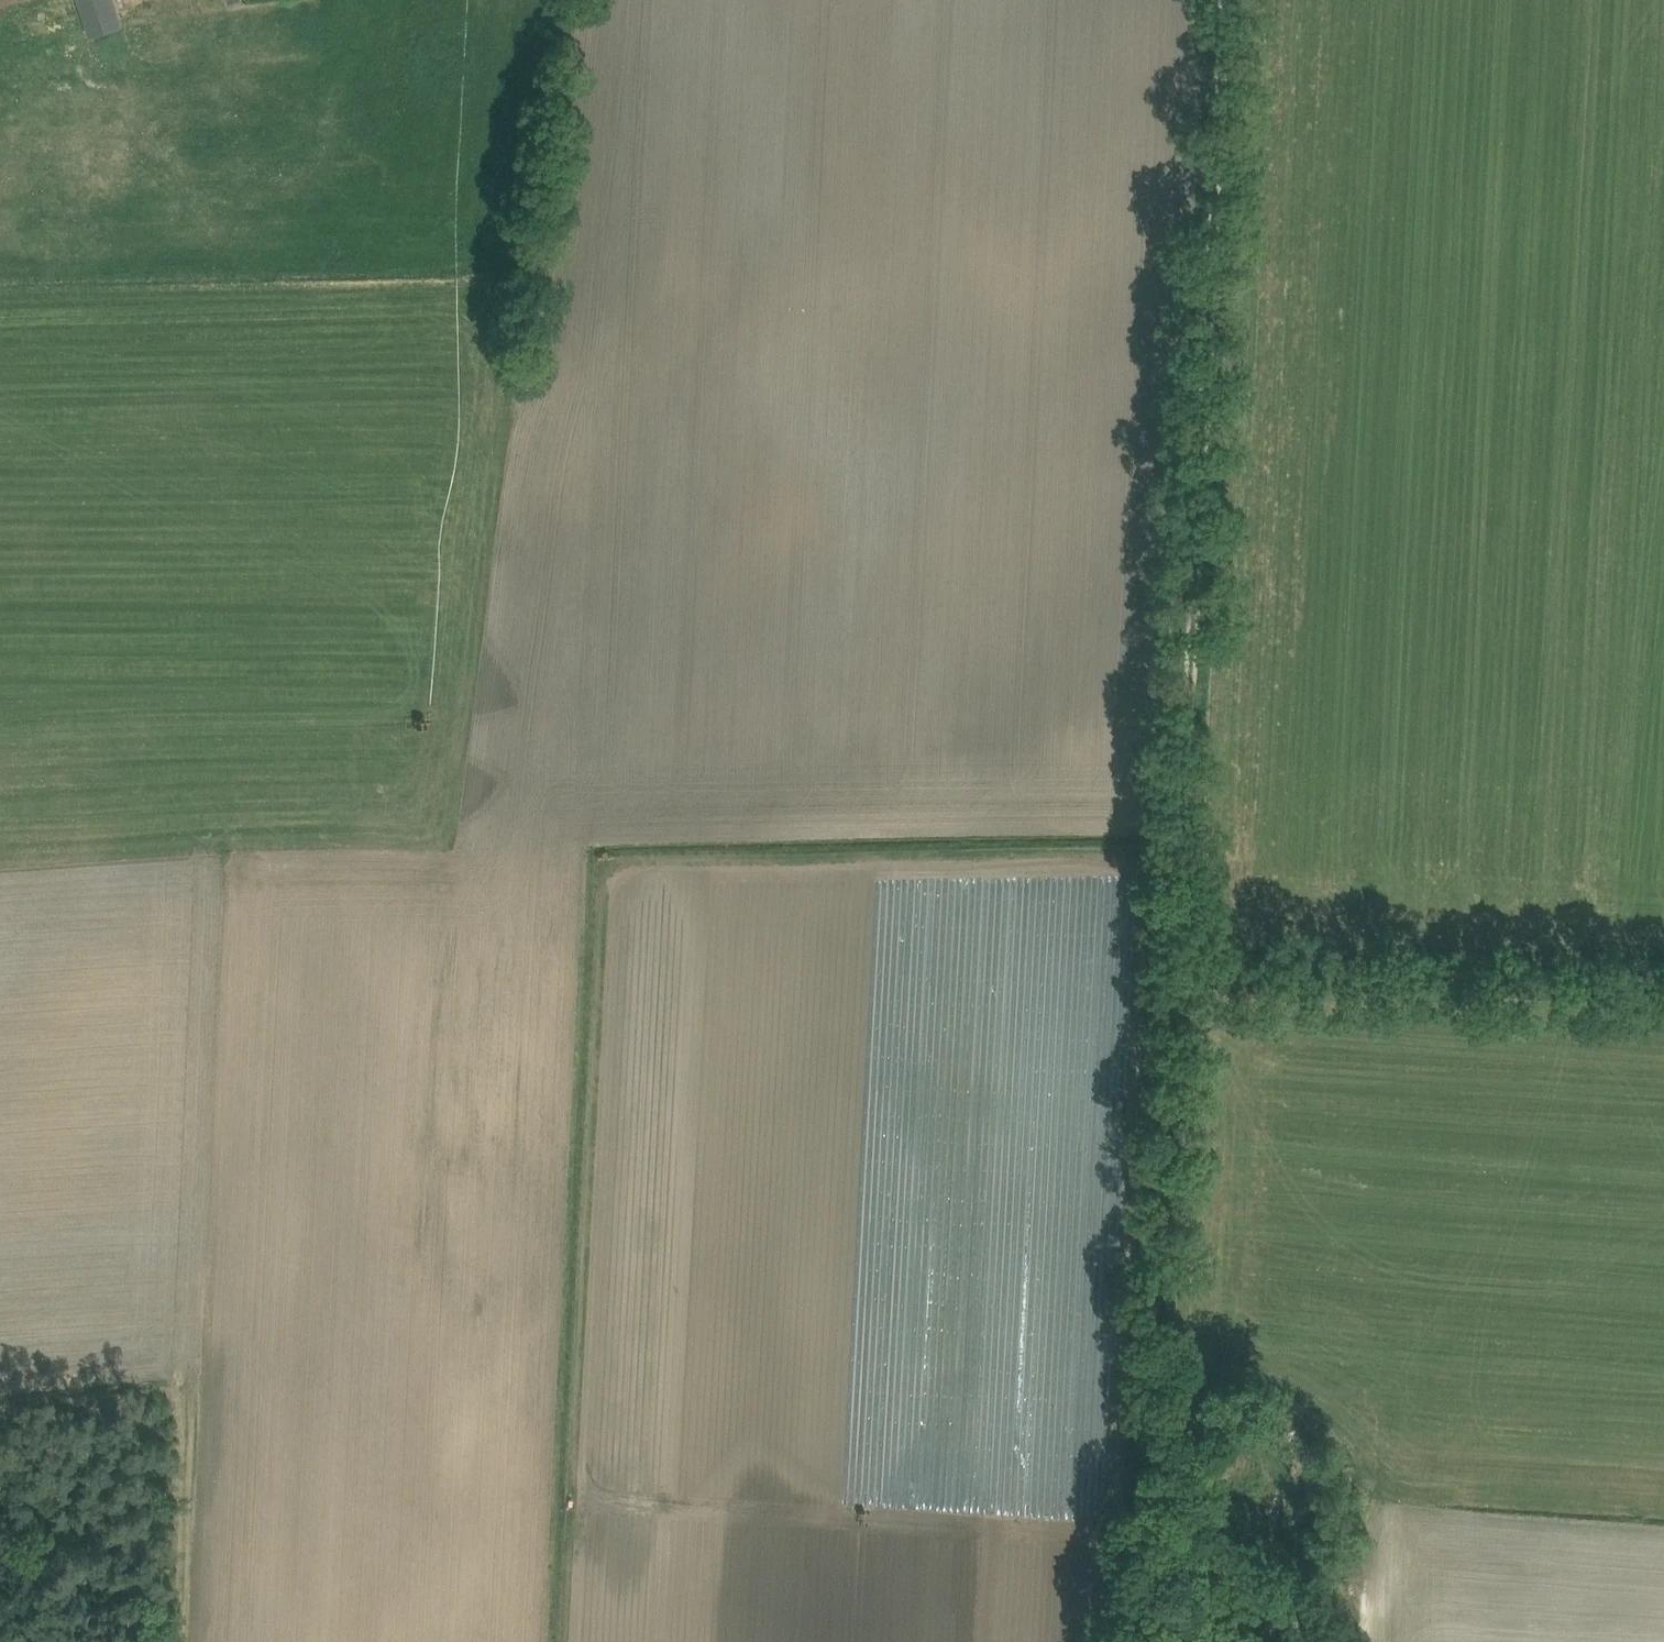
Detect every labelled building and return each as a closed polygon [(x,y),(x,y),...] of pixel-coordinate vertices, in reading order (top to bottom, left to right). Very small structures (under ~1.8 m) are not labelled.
[(115,0),(78,0),(89,36),(123,26),(115,0)]
